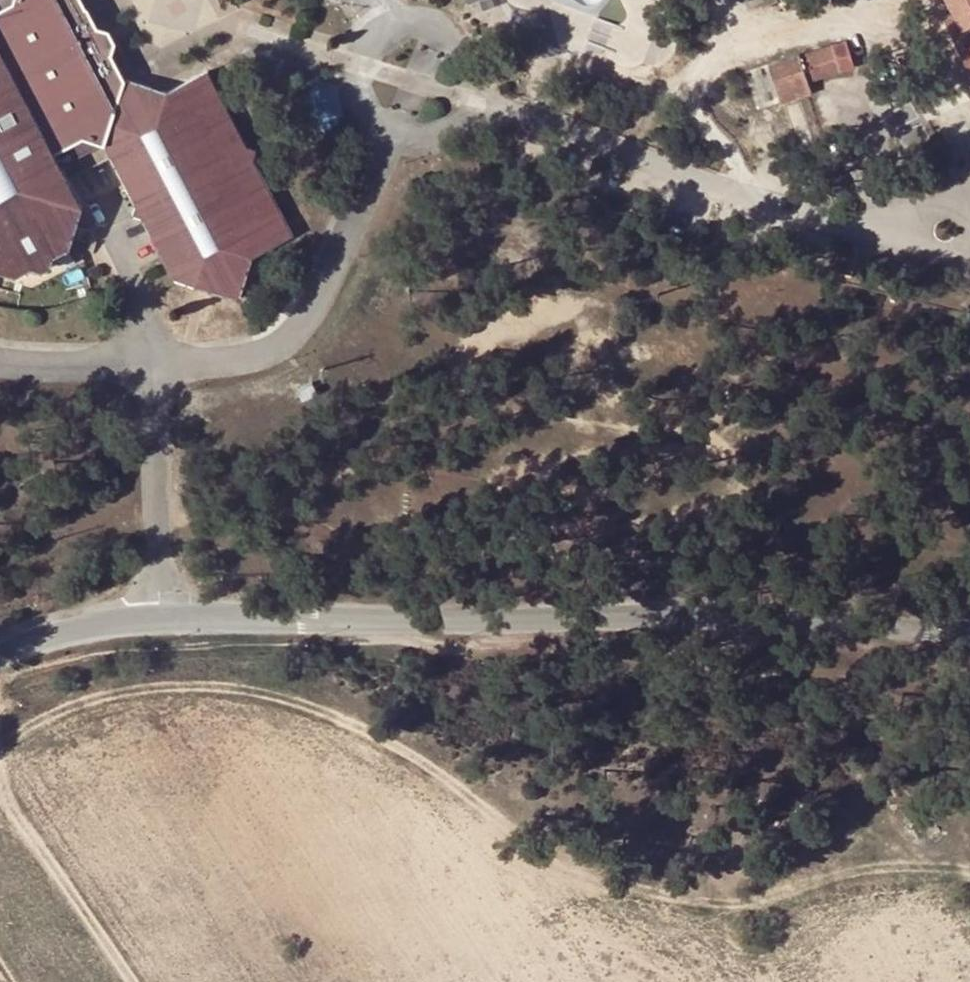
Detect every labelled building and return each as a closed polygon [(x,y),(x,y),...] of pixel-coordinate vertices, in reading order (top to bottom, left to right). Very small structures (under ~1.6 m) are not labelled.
[(106,142),(116,104),(63,0),(16,0),(16,1),(0,8),(0,37),(58,147),(83,134),(106,142)] [(16,1),(16,0),(0,0),(0,8),(16,1)] [(116,104),(125,77),(113,52),(116,39),(109,29),(98,25),(84,0),(63,0),(116,104)] [(969,67),(969,0),(948,0),(958,18),(963,29),(953,36),(969,67)] [(948,25),(953,36),(963,29),(958,18),(948,25)] [(17,274),(34,267),(41,271),(52,266),(55,256),(71,246),(85,204),(65,164),(58,147),(0,37),(0,269),(17,274)] [(833,44),(842,68),(856,63),(847,39),(833,44)] [(814,92),(810,80),(816,78),(842,68),(833,44),(800,56),(799,54),(769,66),(784,103),(803,96),(814,92)] [(116,104),(106,142),(137,203),(137,215),(144,218),(178,279),(238,298),(254,256),(295,232),(256,157),(258,147),(249,144),(210,70),(166,91),(125,77),(116,104)] [(58,147),(65,164),(106,142),(83,134),(58,147)]
